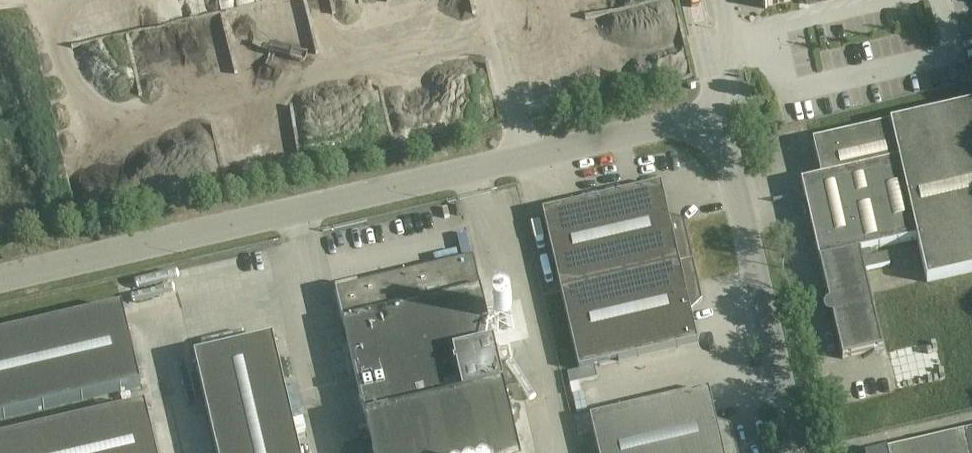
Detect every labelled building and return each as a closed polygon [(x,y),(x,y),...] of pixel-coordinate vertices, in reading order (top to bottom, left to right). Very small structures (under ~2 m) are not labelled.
[(765,6),(764,8),(766,9),(767,7),(796,0),(756,0),(765,6)] [(917,239),(927,283),(971,272),(971,106),(814,143),(822,178),(802,183),(806,203),(803,208),(805,216),(810,219),(829,303),(826,305),(824,308),(824,312),(826,315),(829,317),(833,318),(842,359),(883,350),(860,252),(863,252),(864,259),(866,270),(890,265),(888,254),(871,257),(869,250),(917,239)] [(597,377),(595,367),(698,343),(689,304),(702,301),(693,261),(696,261),(696,259),(693,260),(684,221),(670,224),(661,185),(543,213),(579,370),(568,373),(571,383),(597,377)] [(335,291),(373,452),(519,452),(473,258),(335,291)] [(141,387),(123,309),(0,337),(0,420),(141,387)] [(195,356),(218,452),(300,452),(273,338),(195,356)] [(590,418),(598,452),(738,452),(731,426),(718,429),(709,390),(590,418)] [(145,406),(0,440),(0,452),(156,452),(145,406)] [(965,433),(887,451),(878,452),(971,452),(971,431),(965,433)]
